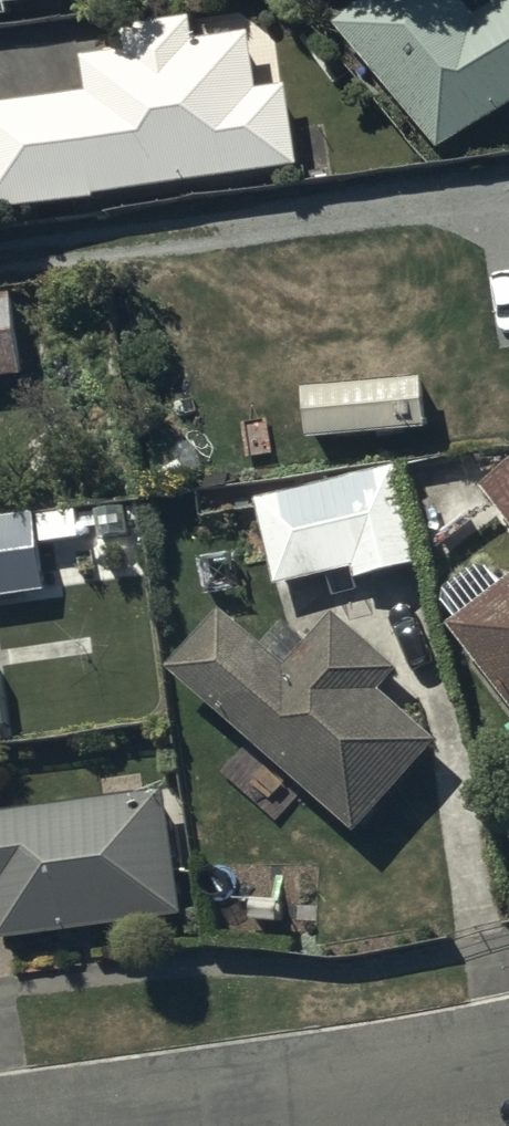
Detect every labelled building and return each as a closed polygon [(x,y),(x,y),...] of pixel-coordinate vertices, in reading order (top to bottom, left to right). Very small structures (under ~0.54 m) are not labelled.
[(8,30),(7,18),(147,0),(0,0),(0,31),(8,30)] [(475,26),(453,0),(376,0),(330,32),(438,162),(508,117),(508,5),(475,26)] [(0,115),(0,225),(95,214),(94,207),(298,178),(286,96),(254,100),(248,46),(193,53),(190,27),(122,35),(125,60),(81,65),(85,104),(0,115)] [(0,305),(0,391),(21,389),(11,304),(0,305)] [(400,476),(253,509),(273,599),(352,581),(354,589),(422,574),(400,476)] [(482,498),(508,534),(508,477),(482,498)] [(0,527),(0,607),(45,600),(34,522),(0,527)] [(478,575),(443,603),(441,614),(455,632),(448,637),(508,716),(508,591),(507,593),(493,575),(478,575)] [(223,620),(168,683),(356,846),(437,753),(379,702),(398,681),(333,624),(312,648),(290,629),(265,657),(223,620)] [(16,741),(8,678),(0,679),(0,743),(16,741)] [(183,925),(165,798),(0,821),(0,950),(183,925)]
